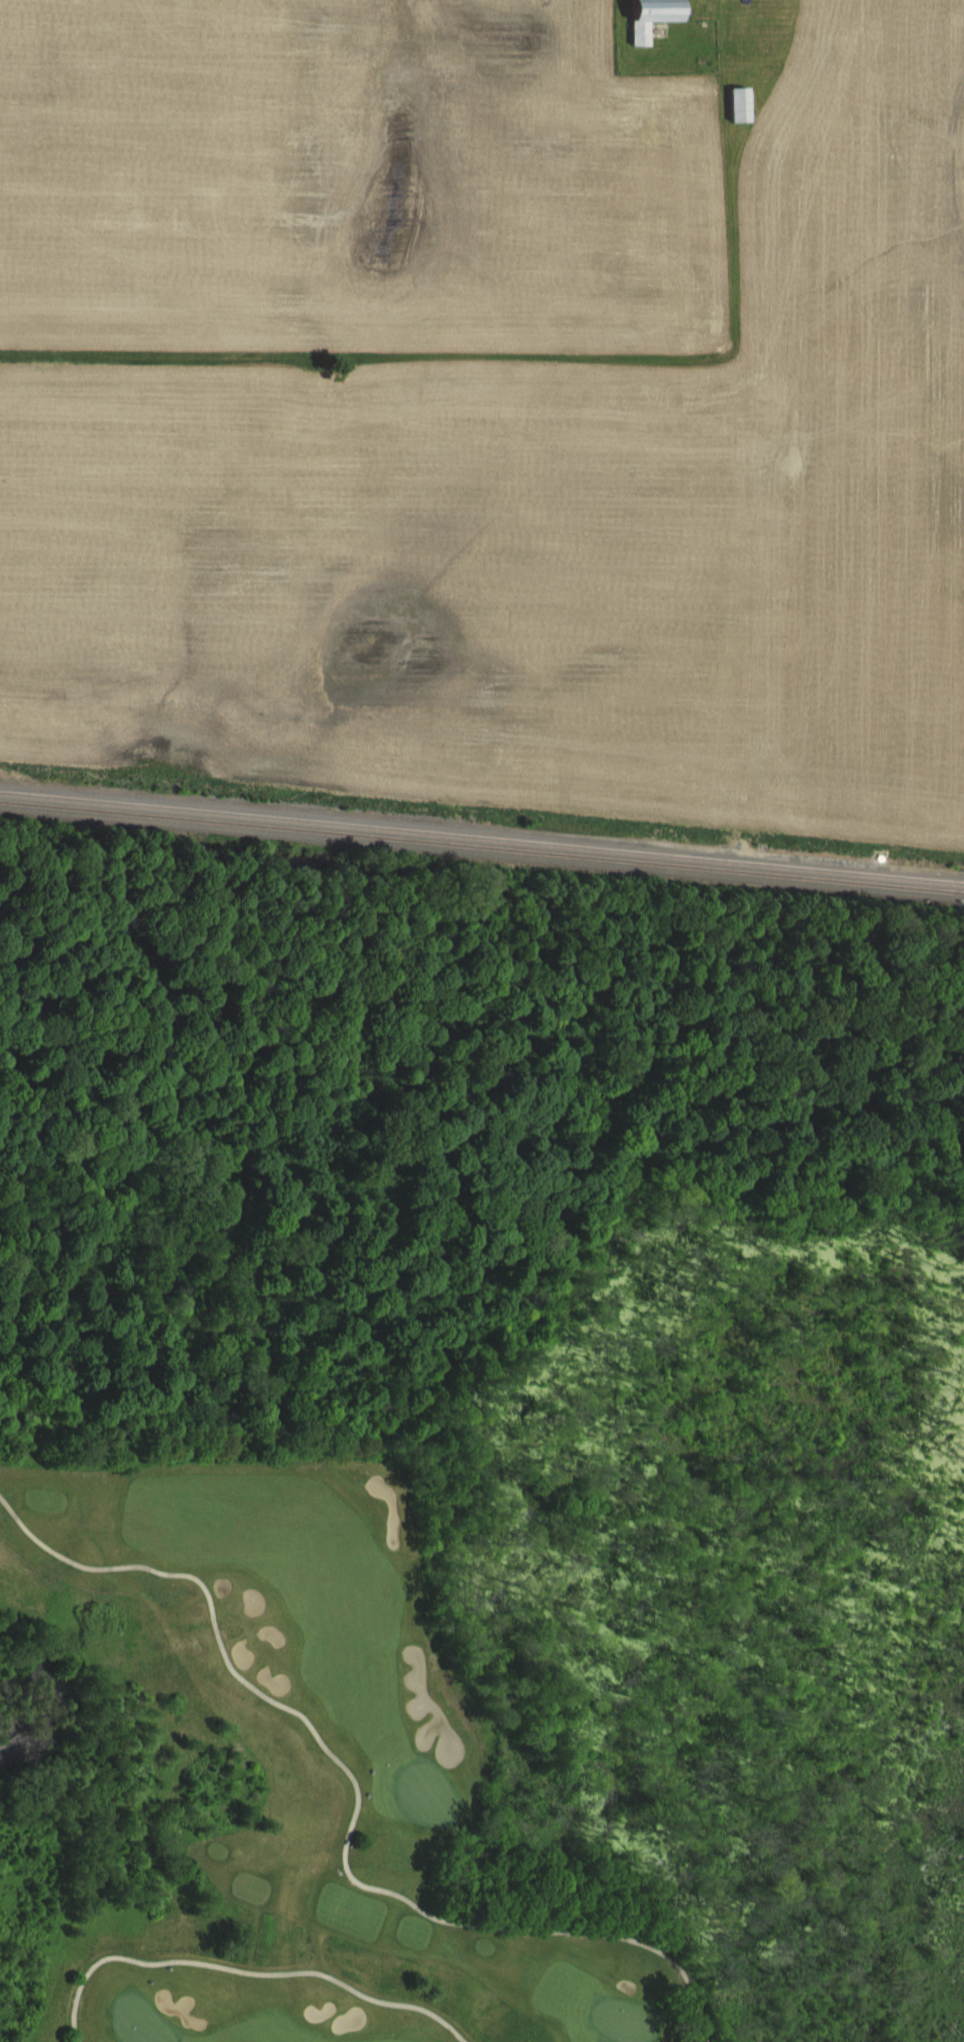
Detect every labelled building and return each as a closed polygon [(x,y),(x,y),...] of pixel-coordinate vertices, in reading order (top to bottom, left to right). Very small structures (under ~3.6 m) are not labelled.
[(647,46),(647,21),(677,21),(677,0),(626,0),(627,46),(647,46)] [(746,87),(726,87),(726,122),(746,122),(746,87)]
